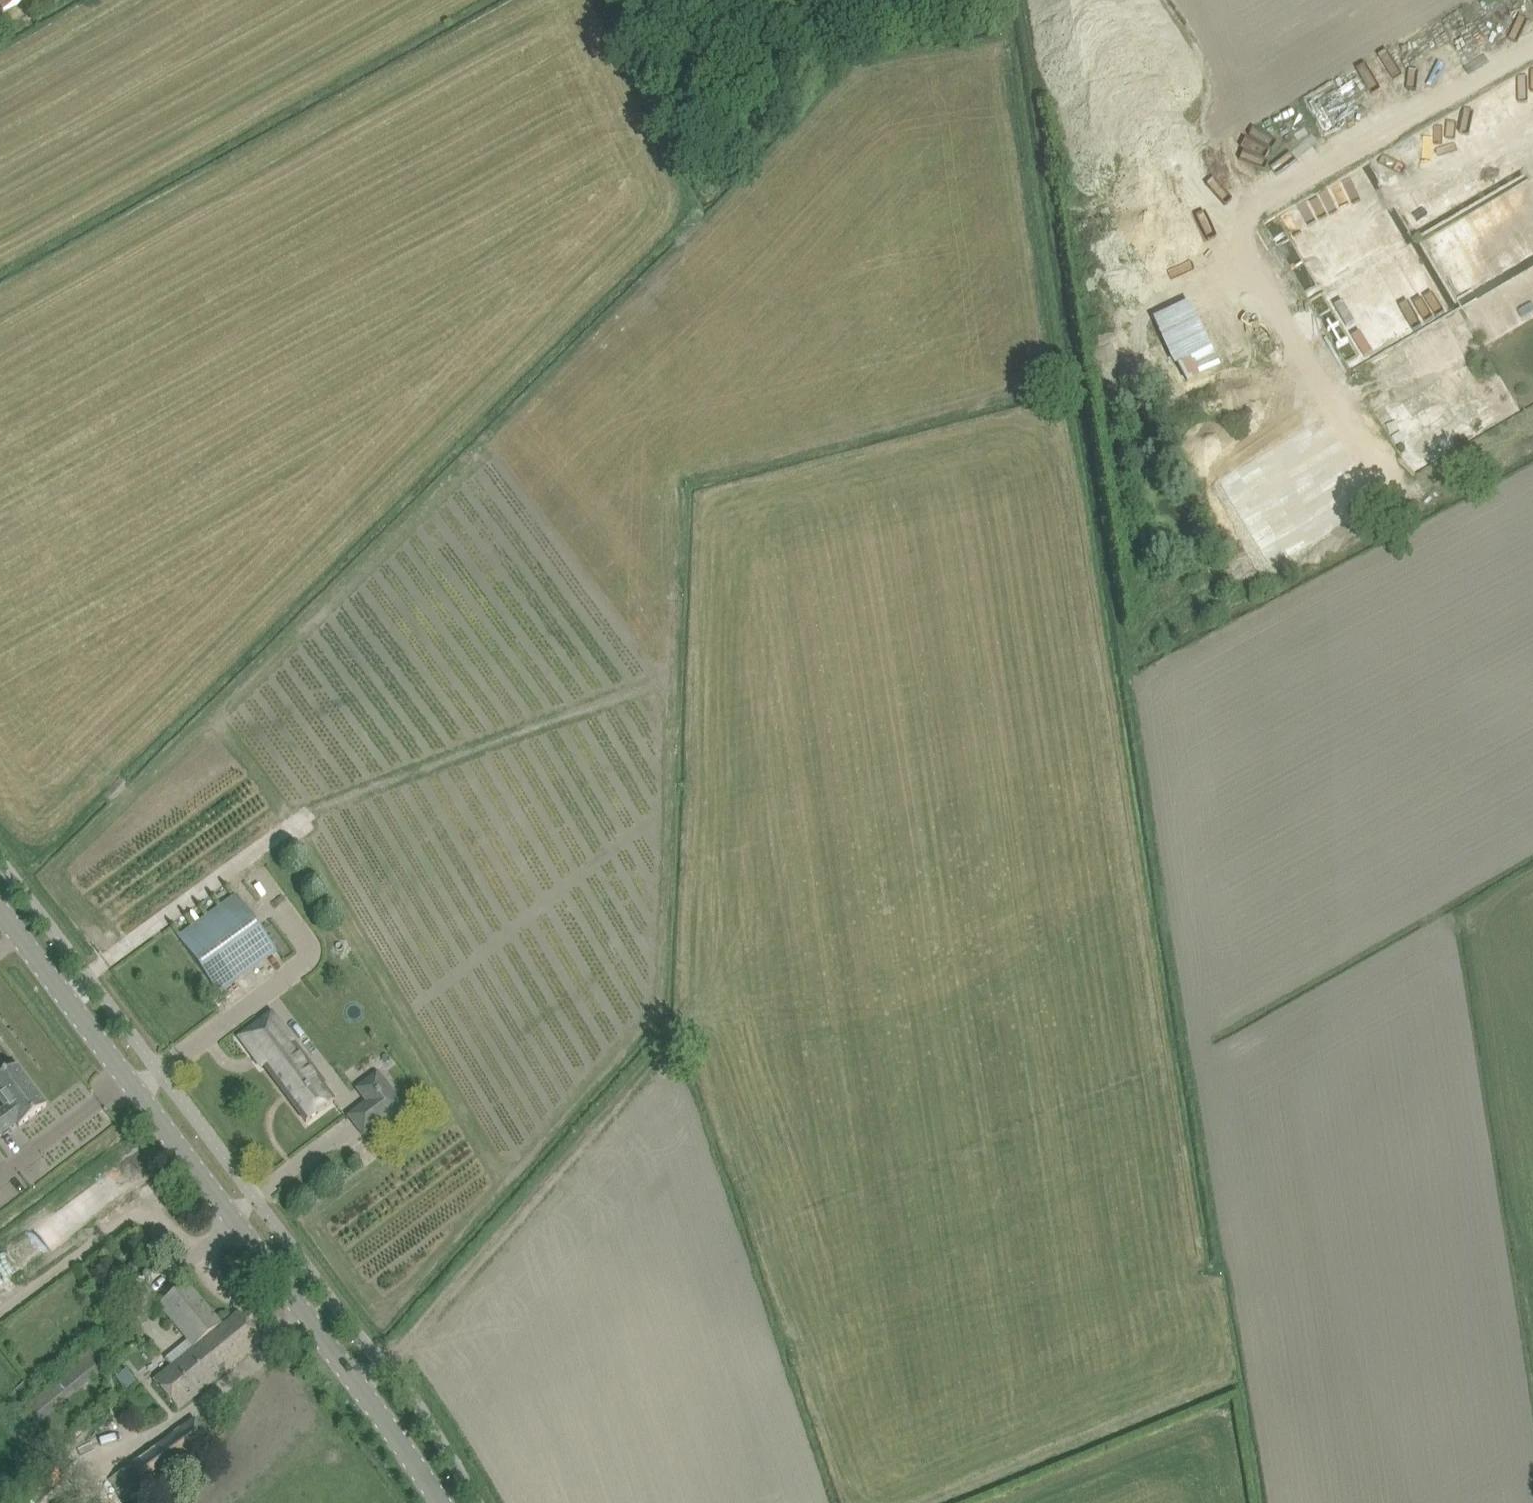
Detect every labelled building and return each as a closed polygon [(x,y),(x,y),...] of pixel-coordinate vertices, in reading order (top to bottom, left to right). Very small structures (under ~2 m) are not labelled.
[(3,11),(25,0),(0,0),(0,4),(3,11)] [(1178,331),(1142,351),(1153,371),(1189,352),(1178,331)] [(1210,348),(1155,370),(1163,387),(1217,365),(1210,348)] [(178,938),(218,993),(276,951),(236,896),(178,938)] [(322,1084),(269,1013),(238,1037),(262,1067),(264,1065),(306,1120),(332,1100),(320,1085),(322,1084)] [(17,1067),(0,1080),(0,1102),(5,1108),(0,1112),(0,1137),(17,1125),(19,1127),(46,1106),(17,1067)] [(404,1108),(388,1087),(367,1103),(382,1124),(404,1108)] [(172,1368),(154,1382),(178,1411),(262,1342),(239,1313),(222,1326),(186,1282),(159,1305),(188,1340),(165,1360),(172,1368)] [(96,1378),(112,1363),(96,1343),(22,1408),(37,1425),(94,1376),(96,1378)] [(134,1502),(137,1502),(214,1448),(194,1420),(109,1480),(123,1502),(124,1502),(131,1498),(134,1502)]
